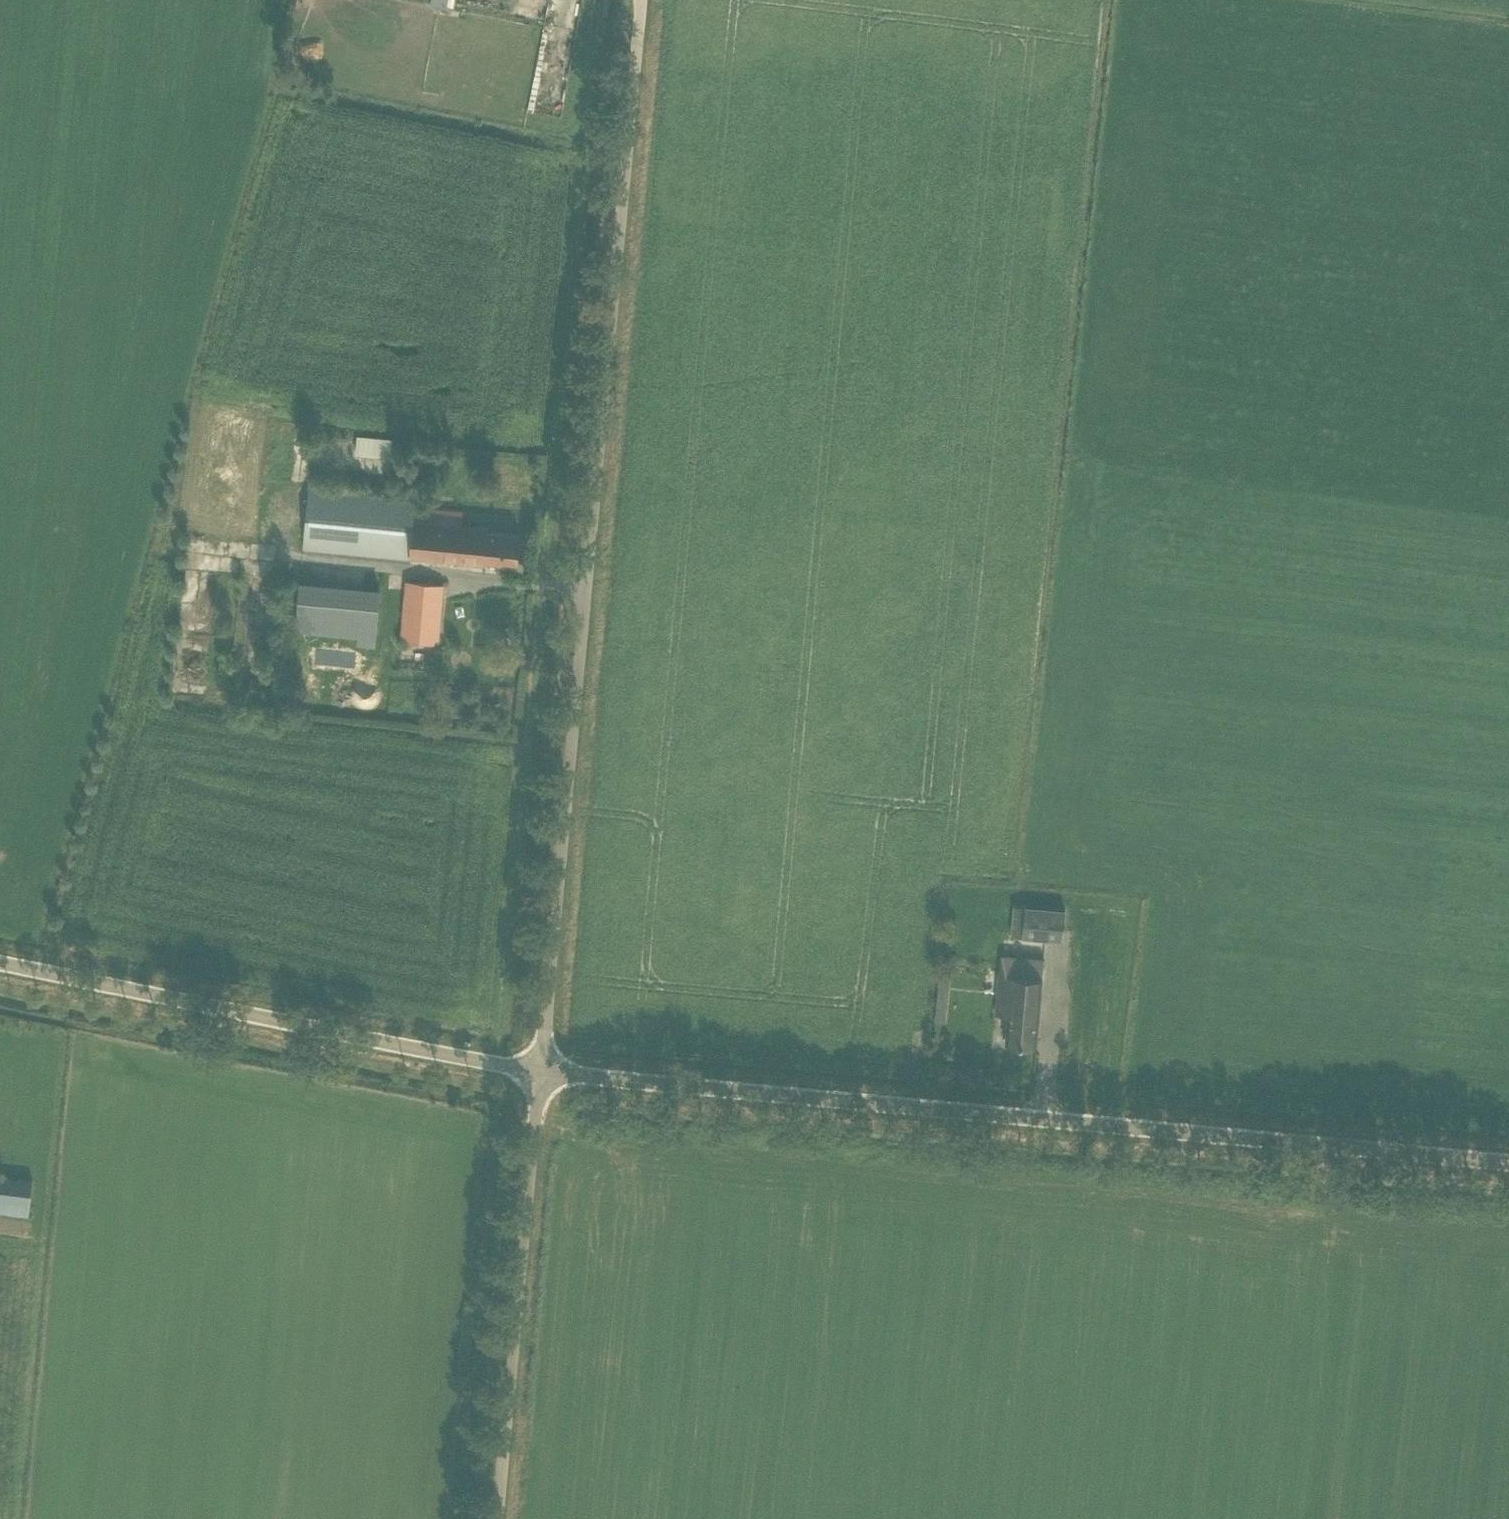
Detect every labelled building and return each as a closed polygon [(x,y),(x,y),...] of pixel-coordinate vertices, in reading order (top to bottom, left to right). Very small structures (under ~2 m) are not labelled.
[(356,456),(393,459),(394,439),(358,436),(356,456)] [(521,534),(501,532),(488,531),(488,529),(461,526),(462,513),(413,508),(414,496),(307,484),(301,549),(408,560),(409,556),(484,564),(484,560),(518,564),(521,534)] [(443,584),(424,582),(406,580),(400,640),(438,643),(443,584)] [(298,582),(296,632),(357,635),(356,645),(377,646),(380,586),(298,582)] [(1023,938),(1063,941),(1065,908),(1026,905),(1023,938)] [(1044,958),(1000,954),(996,1013),(1009,1014),(1006,1041),(1037,1044),(1044,958)] [(29,1216),(32,1179),(0,1177),(0,1213),(29,1216)]
